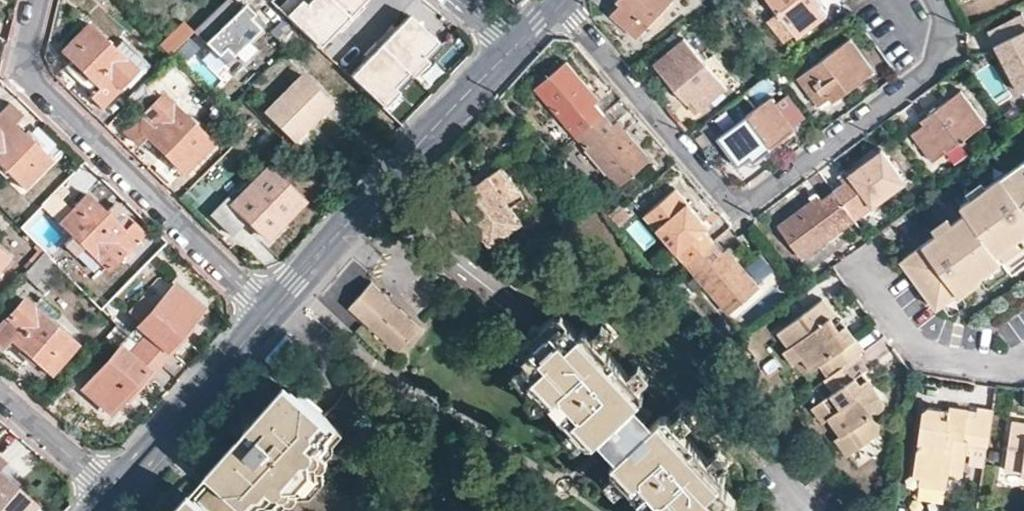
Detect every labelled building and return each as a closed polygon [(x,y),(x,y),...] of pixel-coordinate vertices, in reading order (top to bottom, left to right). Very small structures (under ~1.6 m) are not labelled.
[(259,20),(243,4),(238,9),(230,0),(223,0),(183,38),(211,67),(259,20)] [(283,14),(288,19),(303,3),(300,0),(296,0),(283,14)] [(288,19),(301,30),(306,36),(317,45),(333,28),(337,31),(361,6),(357,2),(359,0),(300,0),(303,3),(288,19)] [(619,3),(610,12),(637,36),(670,0),(616,0),(619,3)] [(798,37),(827,14),(817,3),(820,0),(769,0),(798,37)] [(1022,10),(1019,13),(1021,16),(991,31),(989,27),(986,28),(1019,91),(1023,89),(1023,15),(1022,10)] [(354,79),(377,99),(390,85),(396,91),(411,75),(405,69),(419,55),(424,60),(439,45),(405,13),(388,31),(385,28),(360,53),(364,57),(348,74),(354,79)] [(112,46),(89,22),(61,52),(97,88),(89,96),(101,108),(125,83),(137,71),(112,46)] [(317,45),(306,36),(285,56),(290,61),(294,57),(334,97),(354,79),(348,74),(317,45)] [(734,80),(712,54),(705,61),(685,36),(654,63),(685,102),(691,98),(699,109),(734,80)] [(150,64),(122,37),(112,46),(137,71),(125,83),(128,86),(150,64)] [(873,70),(850,37),(799,75),(820,103),(830,95),(834,99),(873,70)] [(419,55),(405,69),(411,75),(424,60),(419,55)] [(535,86),(577,135),(605,112),(595,101),(599,98),(566,60),(535,86)] [(78,74),(65,61),(53,73),(66,86),(78,74)] [(779,65),(771,71),(781,83),(789,78),(779,65)] [(326,100),(299,72),(261,109),(288,137),(326,100)] [(390,85),(377,99),(382,105),(396,91),(390,85)] [(985,122),(960,88),(921,118),(924,123),(912,132),(933,160),(985,122)] [(210,142),(162,95),(146,112),(143,109),(139,113),(142,117),(126,132),(138,144),(146,135),(183,171),(210,142)] [(796,128),(771,96),(718,136),(739,163),(751,154),(755,159),(796,128)] [(11,102),(0,113),(0,166),(22,188),(51,158),(13,122),(23,113),(11,102)] [(605,112),(577,135),(619,184),(633,171),(635,174),(640,170),(637,167),(650,157),(617,119),(614,122),(605,112)] [(834,191),(854,218),(905,180),(881,148),(841,178),(844,183),(834,191)] [(959,204),(964,211),(899,259),(935,308),(957,292),(951,282),(970,268),(977,277),(1000,260),(995,253),(999,250),(1015,238),(1017,237),(1010,227),(1023,217),(1023,155),(959,204)] [(513,189),(495,165),(454,194),(459,200),(445,210),(461,234),(476,224),(487,240),(518,217),(503,196),(513,189)] [(302,199),(268,166),(256,179),(253,177),(249,181),(247,179),(237,190),(241,194),(233,203),(226,197),(211,213),(231,235),(246,219),(265,237),(302,199)] [(644,213),(687,263),(714,239),(704,228),(708,225),(675,186),(644,213)] [(802,257),(854,218),(834,191),(822,199),(818,194),(778,225),(802,257)] [(105,211),(86,192),(59,221),(41,203),(18,226),(41,251),(49,259),(73,235),(85,247),(108,270),(145,233),(131,220),(123,228),(105,211)] [(131,220),(113,203),(105,211),(123,228),(131,220)] [(611,221),(607,217),(601,223),(606,227),(611,221)] [(1010,227),(1017,237),(1023,231),(1023,217),(1010,227)] [(1015,238),(999,250),(1004,256),(1020,244),(1015,238)] [(714,239),(687,263),(729,311),(754,290),(755,293),(762,287),(728,247),(724,250),(714,239)] [(108,270),(85,247),(76,256),(99,278),(100,279),(101,279),(101,280),(102,280),(103,280),(104,280),(105,280),(106,280),(107,279),(108,279),(109,278),(112,274),(108,270)] [(49,259),(41,251),(22,273),(35,284),(53,263),(49,259)] [(970,268),(951,282),(957,292),(959,293),(979,279),(977,277),(970,268)] [(138,323),(129,334),(160,362),(192,325),(188,322),(202,307),(173,282),(154,305),(138,323)] [(350,307),(396,349),(419,325),(372,282),(361,294),(350,307)] [(154,305),(141,294),(125,311),(138,323),(154,305)] [(23,298),(0,323),(0,346),(2,348),(10,339),(48,374),(75,344),(23,298)] [(834,369),(855,353),(863,348),(854,336),(846,342),(834,324),(829,318),(834,314),(822,298),(777,331),(788,346),(793,342),(802,355),(811,367),(825,357),(834,369)] [(603,343),(592,331),(586,324),(579,330),(563,313),(553,313),(520,345),(518,354),(525,362),(535,372),(530,377),(536,383),(547,396),(573,423),(584,436),(588,440),(596,439),(642,395),(643,386),(640,383),(629,370),(603,343)] [(846,342),(854,336),(841,320),(834,324),(846,342)] [(603,321),(592,331),(603,343),(614,332),(603,321)] [(129,334),(116,322),(112,327),(125,338),(83,387),(111,411),(123,397),(127,400),(160,362),(129,334)] [(792,362),(802,355),(793,342),(788,346),(783,349),(792,362)] [(866,368),(855,353),(834,369),(823,377),(832,390),(820,398),(830,411),(826,414),(840,433),(847,428),(859,445),(877,432),(878,424),(870,413),(881,406),(882,397),(867,377),(858,383),(853,377),(862,371),(866,368)] [(639,360),(629,370),(640,383),(651,372),(639,360)] [(525,382),(530,377),(535,372),(525,362),(515,371),(525,382)] [(867,377),(862,371),(853,377),(858,383),(867,377)] [(536,406),(547,396),(536,383),(524,394),(536,406)] [(198,496),(203,501),(194,510),(275,510),(276,510),(281,510),(289,501),(295,502),(300,495),(312,496),(326,479),(325,467),(330,462),(329,457),(337,448),(336,440),(345,430),(326,414),(301,391),(270,425),(260,426),(257,425),(254,425),(250,426),(246,432),(247,435),(248,437),(251,438),(251,447),(221,481),(216,477),(198,496)] [(830,411),(820,398),(811,405),(820,418),(826,414),(830,411)] [(949,405),(949,411),(947,421),(940,419),(941,409),(928,407),(921,414),(912,473),(920,474),(947,478),(948,470),(963,473),(967,443),(968,436),(964,435),(968,414),(969,408),(949,405)] [(968,436),(967,443),(987,446),(993,408),(977,405),(975,415),(968,414),(964,435),(968,436)] [(682,406),(671,415),(681,427),(692,417),(682,406)] [(947,421),(949,411),(941,409),(940,419),(947,421)] [(671,415),(668,412),(658,413),(612,455),(611,464),(616,468),(626,479),(652,507),(656,510),(730,510),(736,506),(736,497),(719,479),(725,473),(718,465),(707,454),(681,427),(671,415)] [(1012,419),(1005,468),(1023,471),(1023,421),(1012,419)] [(573,446),(584,436),(573,423),(562,434),(573,446)] [(847,428),(840,433),(835,437),(847,454),(859,445),(847,428)] [(717,444),(707,454),(718,465),(728,455),(717,444)] [(615,490),(626,479),(616,468),(604,479),(615,490)] [(34,503),(0,472),(0,510),(28,510),(34,503)] [(945,488),(947,478),(920,474),(918,484),(945,488)] [(198,496),(190,489),(170,510),(194,510),(203,501),(198,496)]
